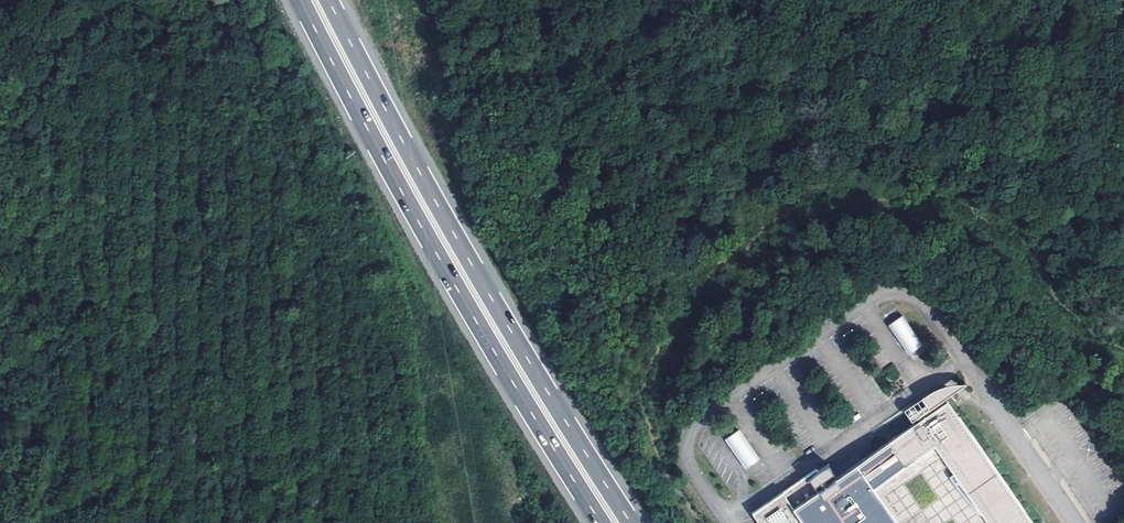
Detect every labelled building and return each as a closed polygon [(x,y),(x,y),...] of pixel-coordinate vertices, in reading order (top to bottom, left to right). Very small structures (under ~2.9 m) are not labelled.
[(889,324),(909,353),(922,344),(902,315),(889,324)] [(974,445),(943,402),(965,386),(959,387),(954,387),(948,388),(943,389),(938,390),(934,392),(931,393),(928,395),(932,401),(924,407),(911,416),(914,421),(824,483),(820,477),(830,471),(824,463),(814,469),(813,467),(748,512),(756,522),(1029,522),(974,445)] [(932,401),(928,395),(919,400),(924,407),(932,401)] [(736,427),(722,437),(742,466),(756,457),(736,427)]
